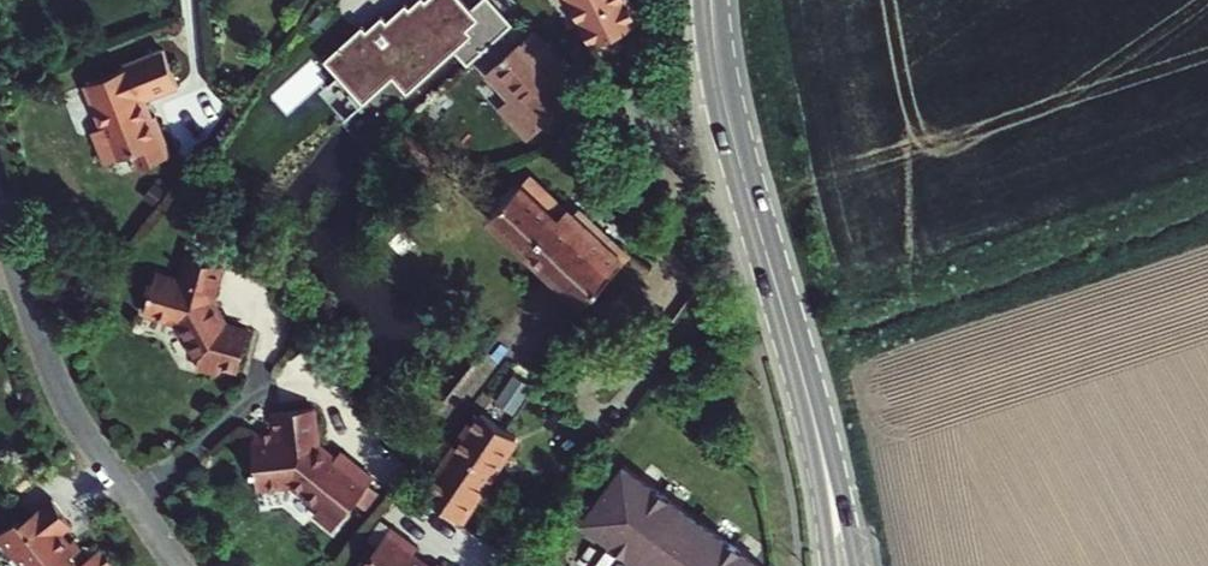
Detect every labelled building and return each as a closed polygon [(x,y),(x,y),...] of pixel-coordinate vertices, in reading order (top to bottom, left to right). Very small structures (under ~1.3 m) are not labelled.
[(514,22),(494,0),(479,0),(472,7),(465,0),(416,0),(410,5),(407,1),(388,18),(383,13),(368,27),(364,23),(326,59),(366,101),(374,93),(376,95),(394,77),(409,93),(455,49),(468,63),(514,22)] [(638,24),(626,0),(567,0),(589,47),(638,24)] [(497,60),(548,117),(567,99),(517,43),(497,60)] [(104,162),(130,153),(136,151),(141,166),(170,155),(155,115),(149,117),(141,99),(175,86),(161,50),(125,64),(126,68),(86,83),(103,125),(91,129),(104,162)] [(136,151),(130,153),(136,168),(141,166),(136,151)] [(521,185),(492,215),(584,303),(629,255),(578,207),(573,213),(543,185),(533,196),(521,185)] [(189,255),(182,281),(156,275),(146,313),(180,322),(201,358),(199,366),(222,372),(224,365),(241,369),(251,329),(228,323),(215,299),(224,264),(189,255)] [(519,409),(534,383),(515,372),(500,398),(519,409)] [(318,406),(276,410),(278,430),(258,431),(258,438),(254,439),(257,465),(254,465),(255,477),(259,476),(260,487),(295,484),(321,503),(316,510),(336,525),(358,495),(370,481),(374,475),(341,449),(336,455),(321,445),(318,406)] [(430,489),(457,508),(514,426),(484,407),(430,489)] [(638,565),(757,565),(616,466),(576,522),(608,545),(628,515),(641,525),(620,553),(638,565)] [(375,485),(370,481),(358,495),(364,499),(375,485)] [(103,549),(90,559),(76,541),(71,545),(64,535),(74,527),(53,500),(22,525),(20,521),(0,537),(0,549),(11,563),(16,558),(23,565),(116,565),(103,549)] [(628,515),(608,545),(620,553),(641,525),(628,515)] [(380,538),(359,565),(408,565),(404,563),(408,558),(380,538)]
